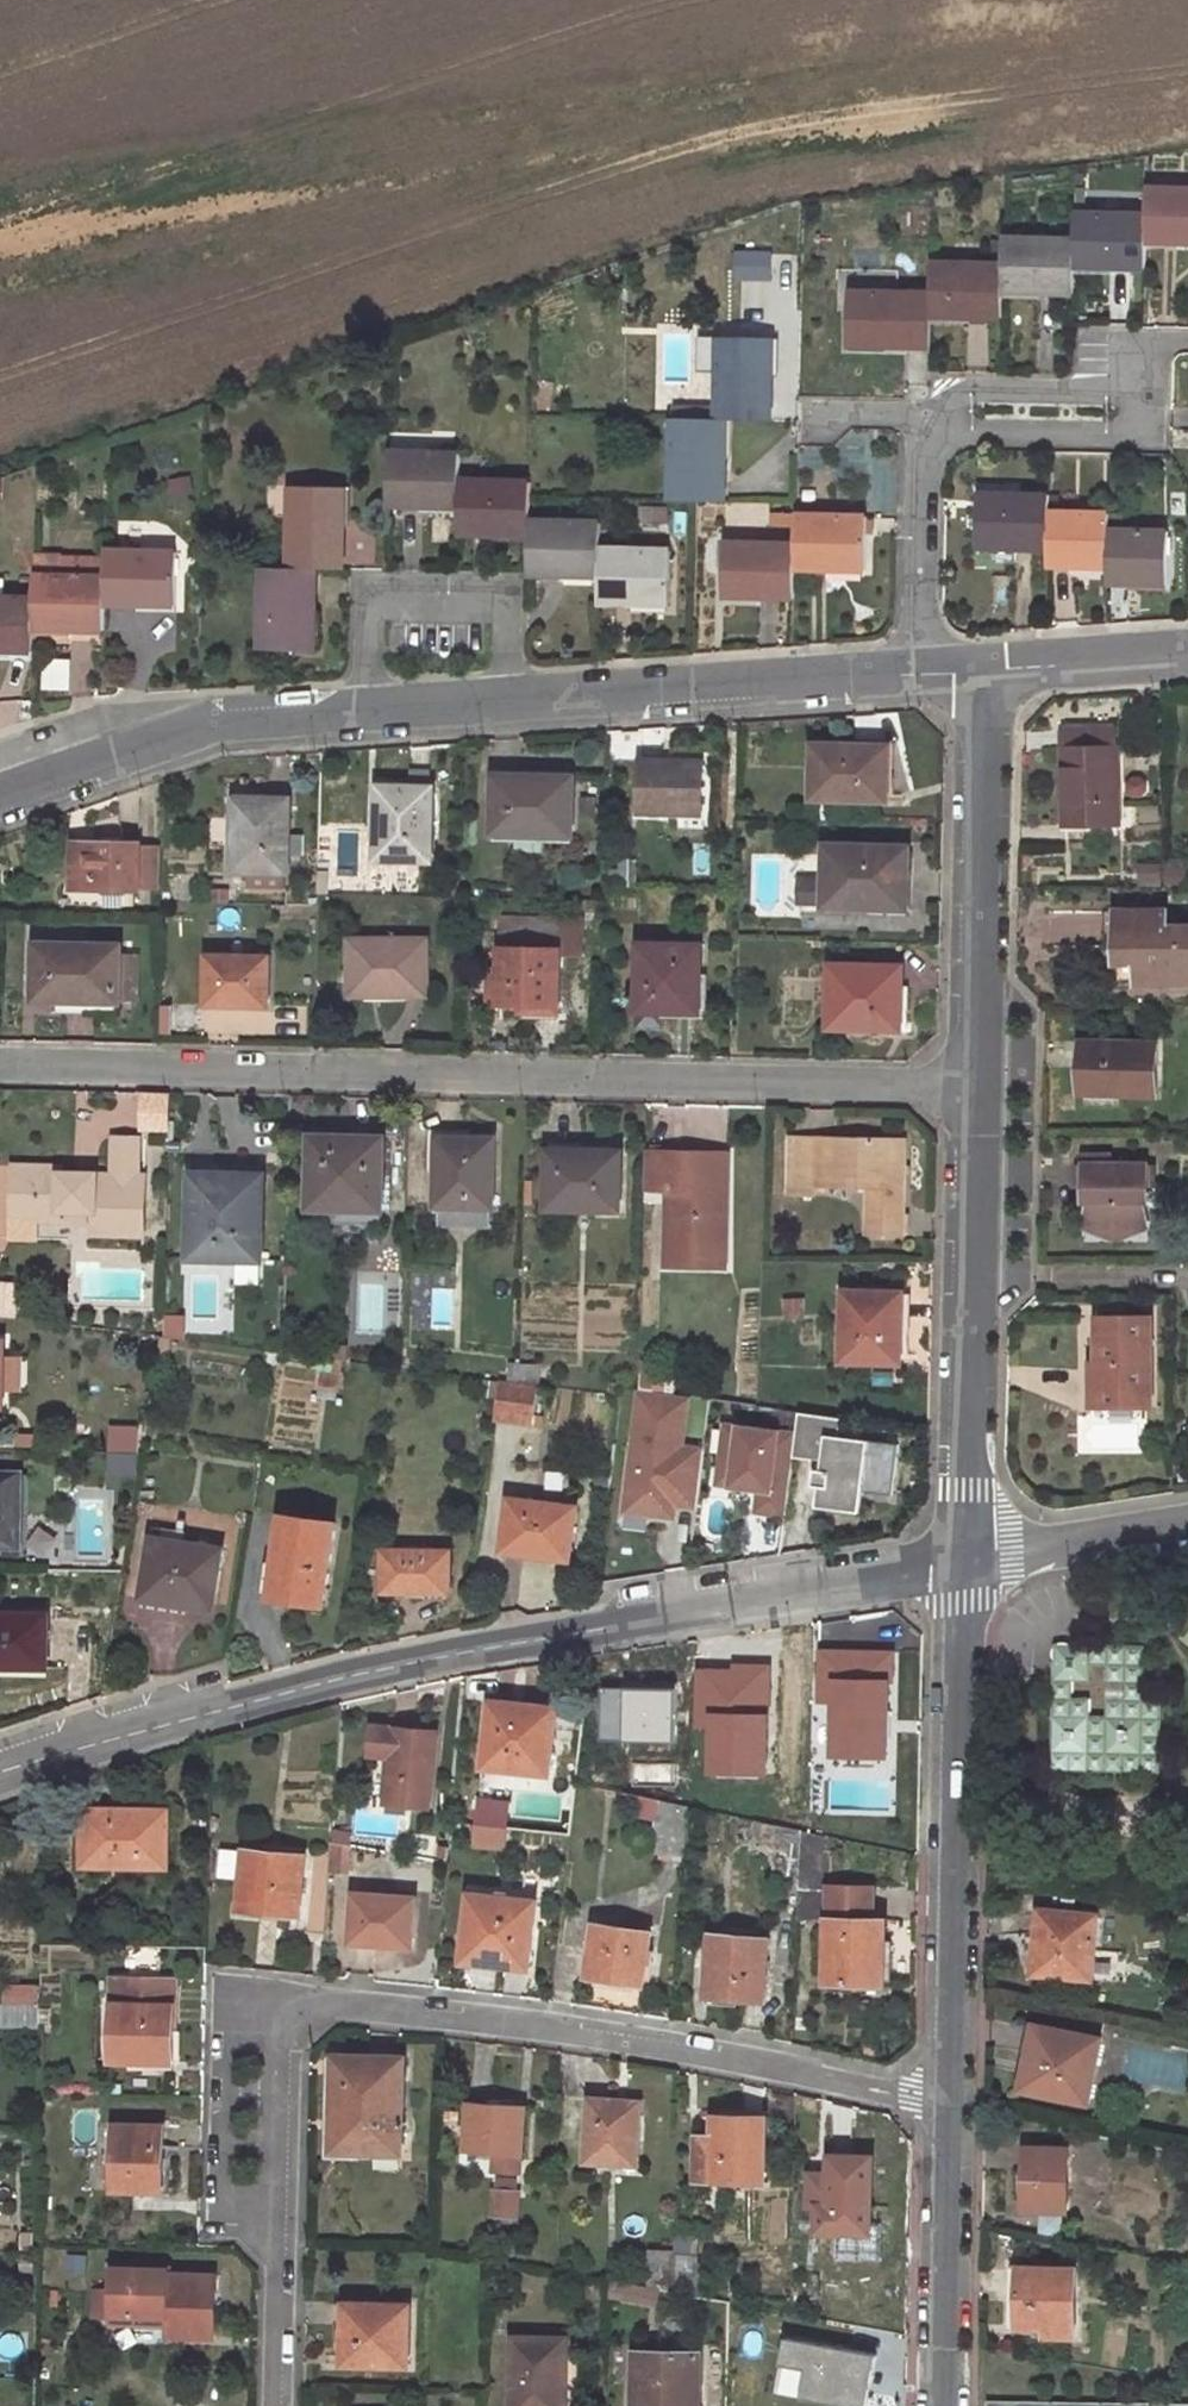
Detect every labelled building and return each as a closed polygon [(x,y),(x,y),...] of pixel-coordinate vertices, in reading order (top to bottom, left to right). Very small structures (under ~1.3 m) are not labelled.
[(1147,187),(1145,215),(1144,242),(1187,243),(1187,188),(1147,187)] [(1145,215),(1073,212),(1072,240),(1071,267),(1142,268),(1144,242),(1145,215)] [(1072,240),(1003,238),(1002,266),(1001,292),(1070,293),(1071,267),(1072,240)] [(741,275),(771,276),(772,252),(742,251),(741,275)] [(1002,266),(930,264),(929,290),(928,316),(1000,318),(1001,292),(1002,266)] [(929,290),(847,288),(845,342),(927,345),(928,316),(929,290)] [(769,421),(771,339),(718,337),(714,419),(725,419),(769,421)] [(670,418),(667,499),(723,501),(725,419),(714,419),(670,418)] [(461,455),(390,454),(388,506),(460,508),(460,481),(461,455)] [(529,482),(460,481),(460,508),(460,534),(528,535),(528,520),(529,482)] [(314,568),(315,489),(264,488),(261,567),(305,568),(314,568)] [(972,494),(970,548),(1043,551),(1044,512),(1045,498),(972,494)] [(1104,528),(1104,514),(1044,512),(1043,551),(1043,565),(1103,567),(1104,528)] [(860,573),(862,520),(793,519),(792,545),(791,572),(860,573)] [(599,522),(528,520),(528,535),(527,572),(597,574),(598,549),(599,522)] [(1102,582),(1160,583),(1161,530),(1104,528),(1103,567),(1102,582)] [(792,545),(720,543),(718,595),(791,597),(791,572),(792,545)] [(667,603),(669,551),(598,549),(597,574),(596,602),(667,603)] [(175,607),(176,555),(109,555),(109,563),(108,607),(175,607)] [(65,579),(38,579),(37,604),(37,633),(107,634),(108,607),(109,563),(65,562),(65,579)] [(249,649),(303,650),(305,568),(261,567),(251,567),(249,649)] [(0,603),(0,658),(36,658),(37,633),(37,604),(0,603)] [(1112,818),(1111,721),(1061,722),(1063,819),(1112,818)] [(883,791),(884,741),(814,741),(812,794),(888,794),(888,791),(883,791)] [(699,812),(701,758),(637,757),(636,811),(699,812)] [(566,834),(568,775),(530,775),(530,784),(492,783),(490,831),(566,834)] [(422,854),(425,783),(375,782),(374,853),(422,854)] [(285,839),(286,798),(234,797),(232,869),(284,870),(285,854),(285,839)] [(300,854),(301,839),(285,839),(285,854),(300,854)] [(136,889),(137,843),(72,841),(70,888),(136,889)] [(822,902),(897,904),(897,876),(904,876),(904,846),(822,844),(822,876),(822,901),(822,902)] [(822,876),(797,875),(797,901),(822,901),(822,876)] [(1150,929),(1150,910),(1106,910),(1105,945),(1124,946),(1123,982),(1187,983),(1187,930),(1150,929)] [(494,1000),(550,1002),(551,948),(573,949),(573,917),(496,915),(495,944),(494,1000)] [(423,993),(424,936),(347,937),(347,983),(341,983),(341,999),(384,998),(384,993),(423,993)] [(662,1003),(701,1004),(702,942),(638,941),(637,1025),(662,1026),(662,1003)] [(117,999),(118,945),(35,944),(33,998),(117,999)] [(265,1001),(266,953),(206,952),(205,1000),(265,1001)] [(897,1022),(899,964),(829,963),(827,1027),(874,1028),(875,1022),(897,1022)] [(1153,1092),(1153,1039),(1079,1038),(1078,1086),(1119,1086),(1119,1092),(1153,1092)] [(136,1125),(164,1127),(166,1095),(138,1093),(136,1125)] [(379,1207),(381,1136),(310,1134),(308,1204),(379,1207)] [(813,1186),(814,1137),(788,1136),(787,1185),(813,1186)] [(60,1232),(94,1232),(143,1233),(144,1179),(138,1179),(138,1138),(113,1137),(113,1169),(113,1179),(112,1179),(94,1179),(94,1169),(60,1168),(60,1162),(36,1162),(36,1180),(12,1180),(12,1217),(35,1218),(60,1218),(60,1232)] [(489,1206),(492,1139),(433,1137),(431,1205),(439,1205),(482,1206),(489,1206)] [(853,1178),(877,1179),(876,1197),(867,1197),(866,1234),(902,1235),(905,1138),(814,1137),(813,1186),(853,1187),(853,1178)] [(615,1208),(617,1150),(547,1148),(546,1206),(615,1208)] [(709,1150),(642,1148),(641,1186),(664,1187),(661,1263),(693,1264),(693,1249),(721,1250),(723,1187),(708,1187),(709,1150)] [(708,1187),(723,1187),(724,1151),(709,1150),(708,1187)] [(1080,1222),(1142,1223),(1136,1184),(1149,1184),(1148,1161),(1105,1161),(1104,1153),(1081,1153),(1081,1162),(1076,1162),(1076,1184),(1087,1184),(1080,1222)] [(12,1180),(36,1180),(36,1162),(12,1162),(12,1180)] [(112,1169),(94,1169),(94,1179),(112,1179),(113,1179),(113,1169),(112,1169)] [(259,1259),(260,1231),(250,1231),(251,1183),(213,1182),(213,1173),(189,1172),(187,1257),(259,1259)] [(482,1223),(482,1206),(439,1205),(439,1223),(482,1223)] [(35,1218),(12,1217),(12,1227),(35,1227),(35,1218)] [(693,1264),(721,1265),(721,1250),(693,1249),(693,1264)] [(897,1360),(899,1292),(844,1289),(841,1358),(897,1360)] [(1150,1405),(1150,1315),(1096,1315),(1096,1360),(1089,1360),(1089,1378),(1103,1378),(1103,1405),(1150,1405)] [(635,1383),(649,1385),(652,1359),(635,1356),(635,1383)] [(516,1378),(517,1360),(506,1360),(506,1377),(516,1378)] [(535,1381),(535,1360),(517,1360),(516,1378),(535,1381)] [(493,1414),(530,1419),(535,1381),(516,1378),(506,1377),(498,1376),(493,1414)] [(1103,1378),(1089,1378),(1090,1405),(1103,1405),(1103,1378)] [(688,1396),(640,1390),(632,1448),(637,1448),(635,1464),(630,1464),(626,1499),(648,1502),(646,1514),(672,1518),(674,1505),(696,1508),(704,1450),(681,1447),(688,1396)] [(836,1437),(838,1419),(797,1414),(794,1436),(792,1455),(822,1459),(821,1469),(815,1468),(813,1484),(830,1487),(862,1491),(890,1495),(897,1446),(836,1437)] [(104,1475),(133,1475),(133,1427),(105,1426),(104,1475)] [(755,1513),(784,1517),(792,1455),(794,1436),(723,1427),(718,1470),(732,1472),(730,1487),(747,1489),(758,1491),(755,1513)] [(732,1472),(718,1470),(716,1485),(730,1487),(732,1472)] [(18,1475),(0,1475),(0,1548),(16,1548),(18,1475)] [(747,1489),(730,1487),(729,1499),(746,1501),(747,1489)] [(862,1491),(830,1487),(827,1508),(859,1512),(862,1491)] [(569,1554),(572,1503),(503,1498),(499,1550),(569,1554)] [(648,1502),(626,1499),(624,1512),(646,1514),(648,1502)] [(320,1604),(334,1521),(280,1512),(266,1595),(320,1604)] [(209,1605),(219,1546),(150,1534),(140,1595),(209,1605)] [(448,1588),(446,1550),(379,1551),(379,1590),(448,1588)] [(52,1607),(0,1606),(0,1666),(25,1667),(24,1660),(52,1660),(52,1607)] [(1053,1642),(1054,1659),(1070,1643),(1053,1642)] [(1084,1768),(1106,1770),(1141,1772),(1162,1751),(1163,1701),(1145,1700),(1146,1647),(1082,1644),(1070,1643),(1054,1659),(1053,1677),(1053,1717),(1086,1718),(1084,1768)] [(893,1651),(818,1650),(818,1701),(835,1701),(834,1752),(888,1753),(889,1679),(892,1679),(893,1651)] [(735,1674),(698,1673),(697,1727),(713,1727),(713,1773),(768,1773),(770,1669),(735,1669),(735,1674)] [(627,1688),(604,1687),(603,1739),(676,1740),(677,1682),(627,1681),(627,1688)] [(546,1771),(554,1706),(489,1698),(482,1764),(546,1771)] [(1051,1767),(1084,1768),(1086,1718),(1053,1717),(1051,1767)] [(427,1804),(434,1730),(371,1724),(368,1752),(387,1755),(384,1800),(427,1804)] [(1162,1773),(1162,1751),(1141,1772),(1162,1773)] [(637,1802),(633,1819),(658,1824),(659,1807),(637,1802)] [(162,1862),(163,1806),(79,1807),(80,1863),(162,1862)] [(685,1813),(659,1807),(658,1824),(655,1859),(681,1862),(685,1813)] [(471,1848),(502,1849),(503,1808),(472,1808),(471,1848)] [(799,1838),(777,1833),(773,1887),(797,1888),(799,1838)] [(822,1889),(823,1843),(799,1838),(797,1888),(822,1889)] [(298,1915),(308,1855),(242,1845),(232,1904),(298,1915)] [(528,1967),(542,1901),(474,1886),(459,1952),(528,1967)] [(404,1949),(410,1899),(353,1894),(348,1943),(404,1949)] [(828,1897),(827,1931),(824,1992),(882,1994),(884,1933),(871,1933),(872,1898),(828,1897)] [(1091,1976),(1095,1915),(1037,1909),(1032,1971),(1091,1976)] [(643,1985),(652,1928),(597,1919),(587,1975),(643,1985)] [(760,2000),(768,1938),(710,1931),(703,1992),(760,2000)] [(170,2060),(173,1977),(111,1976),(108,2059),(170,2060)] [(13,2000),(13,1983),(4,1983),(4,2000),(13,2000)] [(36,1983),(13,1983),(13,2000),(36,2001),(36,1983)] [(1,2000),(0,2021),(36,2022),(36,2001),(13,2000),(4,2000),(1,2000)] [(1087,2101),(1099,2036),(1032,2025),(1021,2091),(1087,2101)] [(402,2151),(404,2055),(333,2054),(332,2150),(402,2151)] [(635,2162),(638,2101),(589,2098),(585,2161),(635,2162)] [(528,2151),(528,2108),(474,2107),(472,2150),(504,2150),(528,2151)] [(764,2181),(764,2115),(710,2113),(708,2180),(764,2181)] [(159,2191),(161,2124),(92,2122),(90,2189),(159,2191)] [(1067,2210),(1069,2148),(1025,2147),(1023,2209),(1067,2210)] [(504,2150),(504,2168),(527,2168),(528,2151),(504,2150)] [(868,2232),(870,2156),(829,2155),(828,2205),(817,2205),(816,2230),(868,2232)] [(527,2217),(527,2191),(500,2191),(499,2217),(527,2217)] [(836,2252),(867,2252),(867,2240),(836,2240),(836,2252)] [(672,2249),(648,2249),(646,2287),(671,2291),(672,2249)] [(1074,2333),(1075,2266),(1011,2264),(1009,2331),(1074,2333)] [(213,2335),(214,2275),(168,2274),(168,2268),(109,2267),(109,2289),(91,2289),(91,2313),(108,2314),(167,2314),(167,2323),(166,2334),(213,2335)] [(407,2365),(409,2304),(344,2302),(343,2363),(407,2365)] [(108,2322),(167,2323),(167,2314),(108,2314),(108,2322)] [(565,2337),(511,2336),(509,2405),(565,2405),(565,2337)] [(781,2339),(777,2365),(803,2371),(798,2398),(831,2405),(864,2405),(874,2355),(781,2339)] [(698,2351),(635,2349),(634,2405),(697,2405),(698,2351)]
